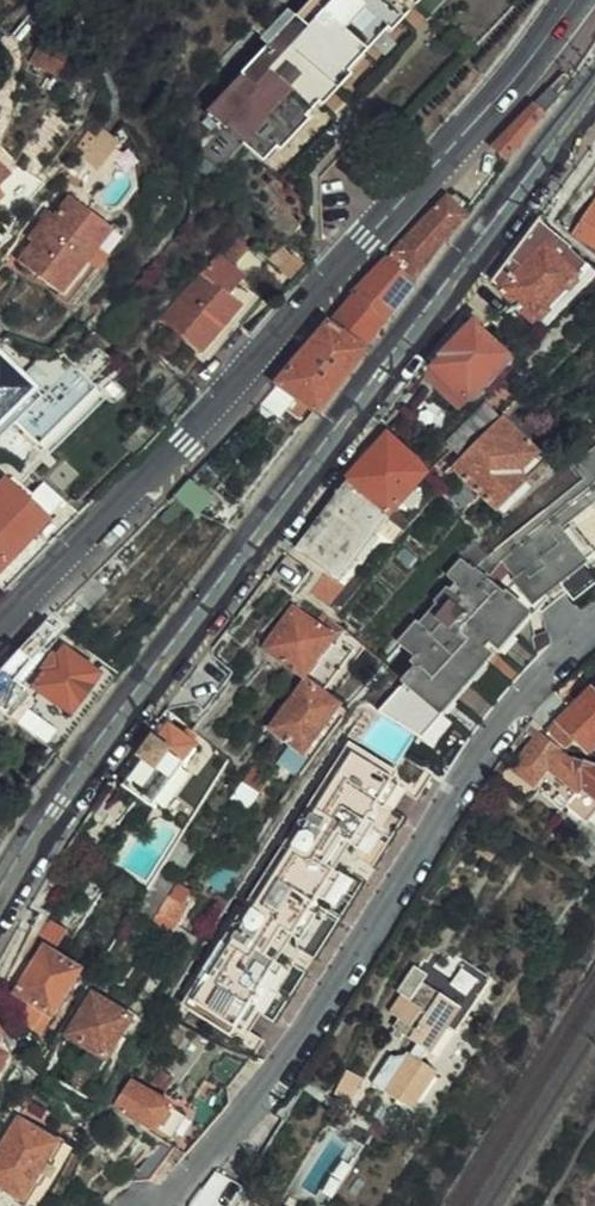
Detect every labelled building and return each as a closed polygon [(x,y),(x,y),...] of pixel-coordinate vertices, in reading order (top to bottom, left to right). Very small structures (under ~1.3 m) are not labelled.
[(238,136),(265,162),(366,50),(411,0),(277,0),(283,6),(258,34),(248,24),(187,91),(238,136)] [(517,123),(493,147),(508,160),(545,112),(535,104),(517,123)] [(124,139),(107,126),(86,153),(103,166),(124,139)] [(23,230),(8,249),(58,287),(108,222),(59,184),(44,203),(40,199),(18,226),(23,230)] [(391,255),(418,278),(435,254),(468,212),(460,204),(450,194),(391,255)] [(574,231),(594,244),(594,199),(574,231)] [(503,291),(509,296),(542,329),(573,300),(587,286),(594,294),(594,273),(592,270),(548,232),(540,243),(503,291)] [(230,269),(235,261),(221,250),(166,319),(205,350),(255,290),(241,278),(230,269)] [(353,297),(336,317),(352,328),(369,341),(418,278),(391,255),(377,270),(356,291),(357,293),(369,304),(366,308),(353,297)] [(247,271),(235,261),(230,269),(241,278),(247,271)] [(313,407),(318,410),(326,400),(362,354),(367,348),(365,346),(348,335),(352,328),(336,317),(331,322),(329,320),(309,344),(295,360),(279,380),(284,384),(276,395),(304,418),(313,407)] [(481,317),(436,375),(440,380),(472,411),(524,359),(488,325),(481,317)] [(43,386),(2,344),(0,346),(0,427),(43,386)] [(464,469),(493,496),(509,513),(539,483),(538,481),(557,462),(514,418),(488,444),(464,469)] [(348,491),(305,549),(320,559),(328,565),(332,569),(340,575),(351,583),(373,552),(393,523),(400,513),(411,502),(423,490),(437,476),(426,461),(399,437),(392,431),(348,491)] [(487,564),(535,607),(544,600),(572,580),(594,561),(594,559),(593,557),(594,555),(594,456),(580,467),(591,481),(547,515),(495,557),(487,564)] [(55,515),(8,470),(0,479),(0,573),(55,515)] [(535,607),(487,564),(480,568),(469,558),(454,575),(459,579),(403,644),(418,657),(414,663),(418,667),(383,706),(423,741),(451,709),(448,705),(535,607)] [(89,574),(71,591),(83,603),(101,586),(89,574)] [(305,680),(311,673),(347,628),(331,616),(324,624),(295,602),(261,646),(305,680)] [(3,714),(24,690),(15,682),(57,633),(46,624),(0,677),(0,711),(3,714)] [(57,643),(28,681),(72,714),(76,710),(79,713),(103,682),(99,679),(101,676),(57,643)] [(280,760),(299,774),(311,758),(308,755),(349,702),(311,673),(305,680),(269,727),(292,745),(280,760)] [(593,748),(594,745),(594,689),(571,712),(563,705),(545,722),(570,745),(581,734),(593,748)] [(149,755),(140,767),(127,786),(159,806),(202,744),(172,721),(148,754),(149,755)] [(549,729),(528,755),(509,779),(527,794),(536,783),(566,808),(587,782),(594,788),(594,761),(577,754),(575,756),(566,748),(567,746),(549,729)] [(142,751),(134,763),(140,767),(149,755),(148,754),(142,751)] [(270,956),(275,947),(282,935),(285,930),(294,936),(336,869),(327,864),(333,854),(340,843),(343,839),(351,845),(394,778),(352,752),(285,858),(196,1001),(238,1026),(279,961),(270,956)] [(135,879),(121,902),(137,911),(156,877),(142,868),(135,879)] [(156,886),(140,913),(152,920),(167,894),(156,886)] [(149,934),(155,922),(152,920),(140,913),(139,912),(131,924),(149,934)] [(25,1022),(42,1033),(53,1015),(60,1019),(88,974),(58,956),(72,932),(50,919),(7,988),(35,1005),(25,1022)] [(441,964),(431,957),(420,974),(410,967),(399,985),(389,978),(376,998),(387,1004),(379,1015),(406,1033),(400,1042),(380,1044),(376,1047),(360,1072),(400,1098),(427,1059),(411,1050),(430,1021),(438,1009),(448,1018),(471,984),(483,964),(453,945),(441,964)] [(97,989),(68,1039),(107,1062),(132,1021),(105,1005),(110,996),(97,989)] [(9,1052),(0,1046),(0,1069),(9,1052)] [(335,1055),(323,1080),(338,1089),(352,1065),(335,1055)] [(158,1128),(156,1130),(169,1137),(185,1108),(133,1079),(117,1106),(158,1128)] [(0,1161),(0,1180),(27,1199),(61,1144),(43,1132),(46,1126),(29,1115),(21,1127),(0,1161)] [(191,1205),(211,1205),(224,1188),(210,1180),(191,1205)]
